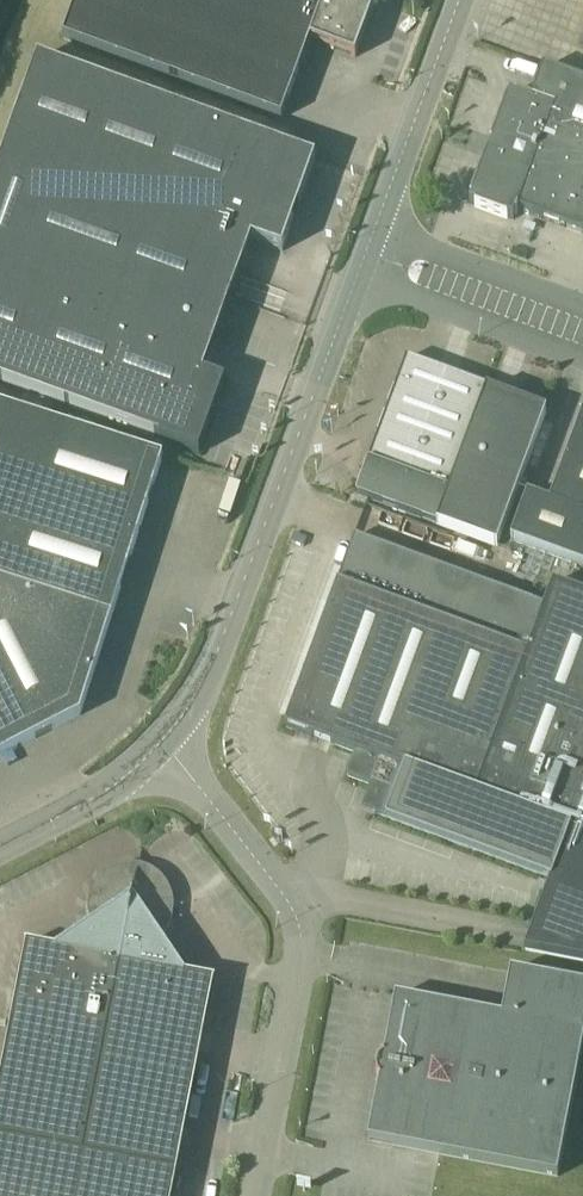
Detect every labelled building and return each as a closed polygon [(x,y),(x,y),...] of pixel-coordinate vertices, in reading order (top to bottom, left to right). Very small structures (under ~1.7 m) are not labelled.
[(61,41),(284,121),(312,43),(357,59),(375,9),(371,7),(373,2),(372,1),(373,0),(76,0),(61,41)] [(213,347),(251,241),(282,252),(315,160),(37,59),(0,161),(0,326),(37,340),(55,290),(213,347)] [(582,235),(582,83),(543,69),(533,103),(509,93),(468,205),(514,222),(518,211),(582,235)] [(203,375),(213,347),(55,290),(37,340),(19,389),(198,455),(224,383),(203,375)] [(37,340),(0,326),(0,383),(19,389),(37,340)] [(406,360),(356,495),(435,525),(496,548),(546,412),(487,390),(406,360)] [(79,716),(162,459),(0,407),(0,757),(79,716)] [(510,541),(582,568),(582,413),(549,503),(527,495),(510,541)] [(294,534),(291,543),(303,548),(307,539),(294,534)] [(553,584),(544,608),(354,538),(285,728),(355,754),(346,777),(370,786),(366,797),(374,814),(540,875),(552,879),(526,950),(582,962),(582,595),(553,584)] [(139,866),(135,866),(128,866),(124,866),(117,868),(113,869),(107,873),(104,875),(98,880),(96,883),(92,890),(88,902),(88,911),(88,915),(90,922),(91,926),(55,950),(26,945),(0,1078),(0,1195),(74,1195),(139,866)] [(175,1179),(214,981),(204,979),(205,975),(194,973),(193,977),(185,976),(161,939),(163,937),(168,931),(169,927),(172,920),(174,907),(172,898),(168,888),(166,885),(162,879),(159,876),(153,872),(150,870),(142,867),(139,866),(74,1195),(172,1195),(175,1179)] [(367,1141),(557,1178),(582,1042),(582,986),(510,972),(501,1018),(395,998),(367,1141)]
